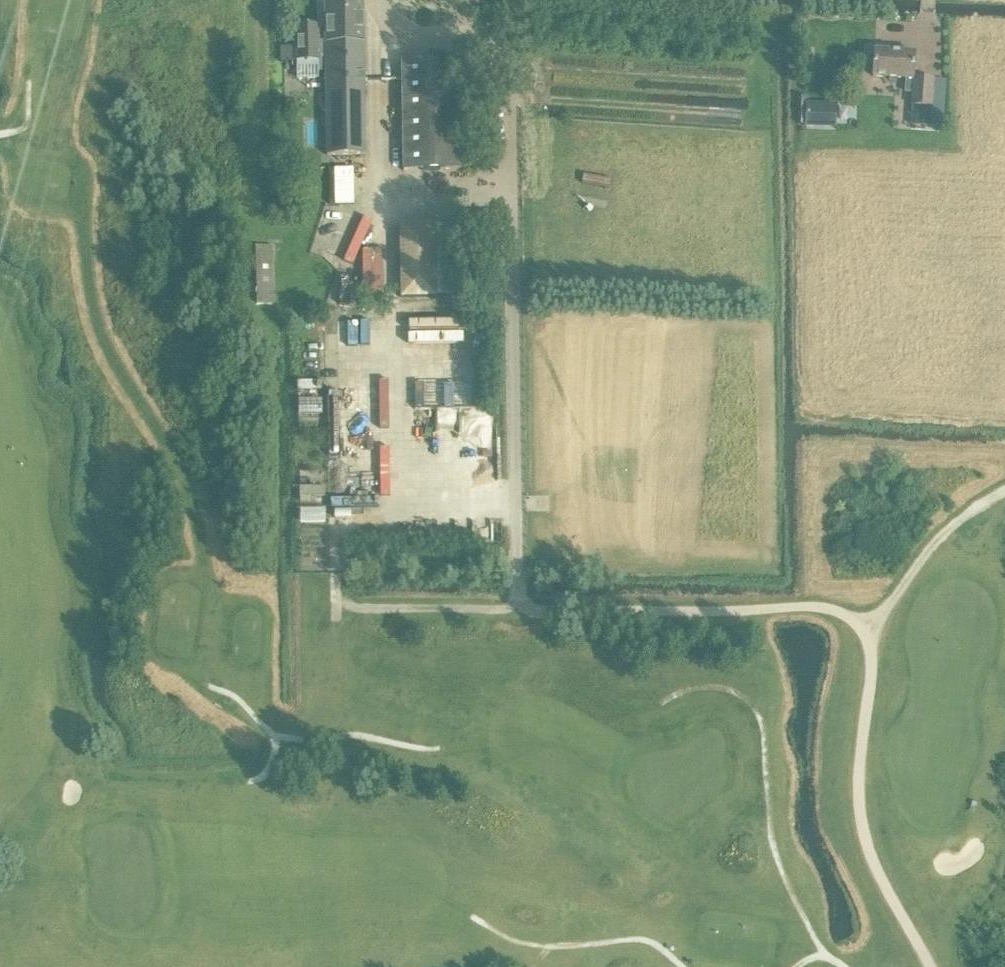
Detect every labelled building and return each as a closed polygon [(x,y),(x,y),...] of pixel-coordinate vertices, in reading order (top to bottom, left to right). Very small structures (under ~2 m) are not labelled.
[(318,78),(318,55),(326,55),(327,155),(365,156),(363,2),(324,2),(325,38),(318,38),(318,26),(297,27),(297,48),(282,48),(282,62),(292,62),(292,66),(296,66),(297,79),(318,78)] [(906,79),(905,92),(912,92),(912,105),(931,106),(933,78),(913,77),(915,52),(874,50),(872,77),(906,79)] [(402,62),(404,170),(464,170),(462,62),(402,62)] [(806,105),(805,125),(835,125),(835,106),(806,105)] [(402,225),(403,298),(437,297),(436,224),(402,225)] [(256,304),(275,304),(275,246),(256,246),(256,304)] [(295,333),(297,391),(320,390),(318,332),(295,333)] [(299,486),(299,496),(324,496),(324,487),(299,486)]
